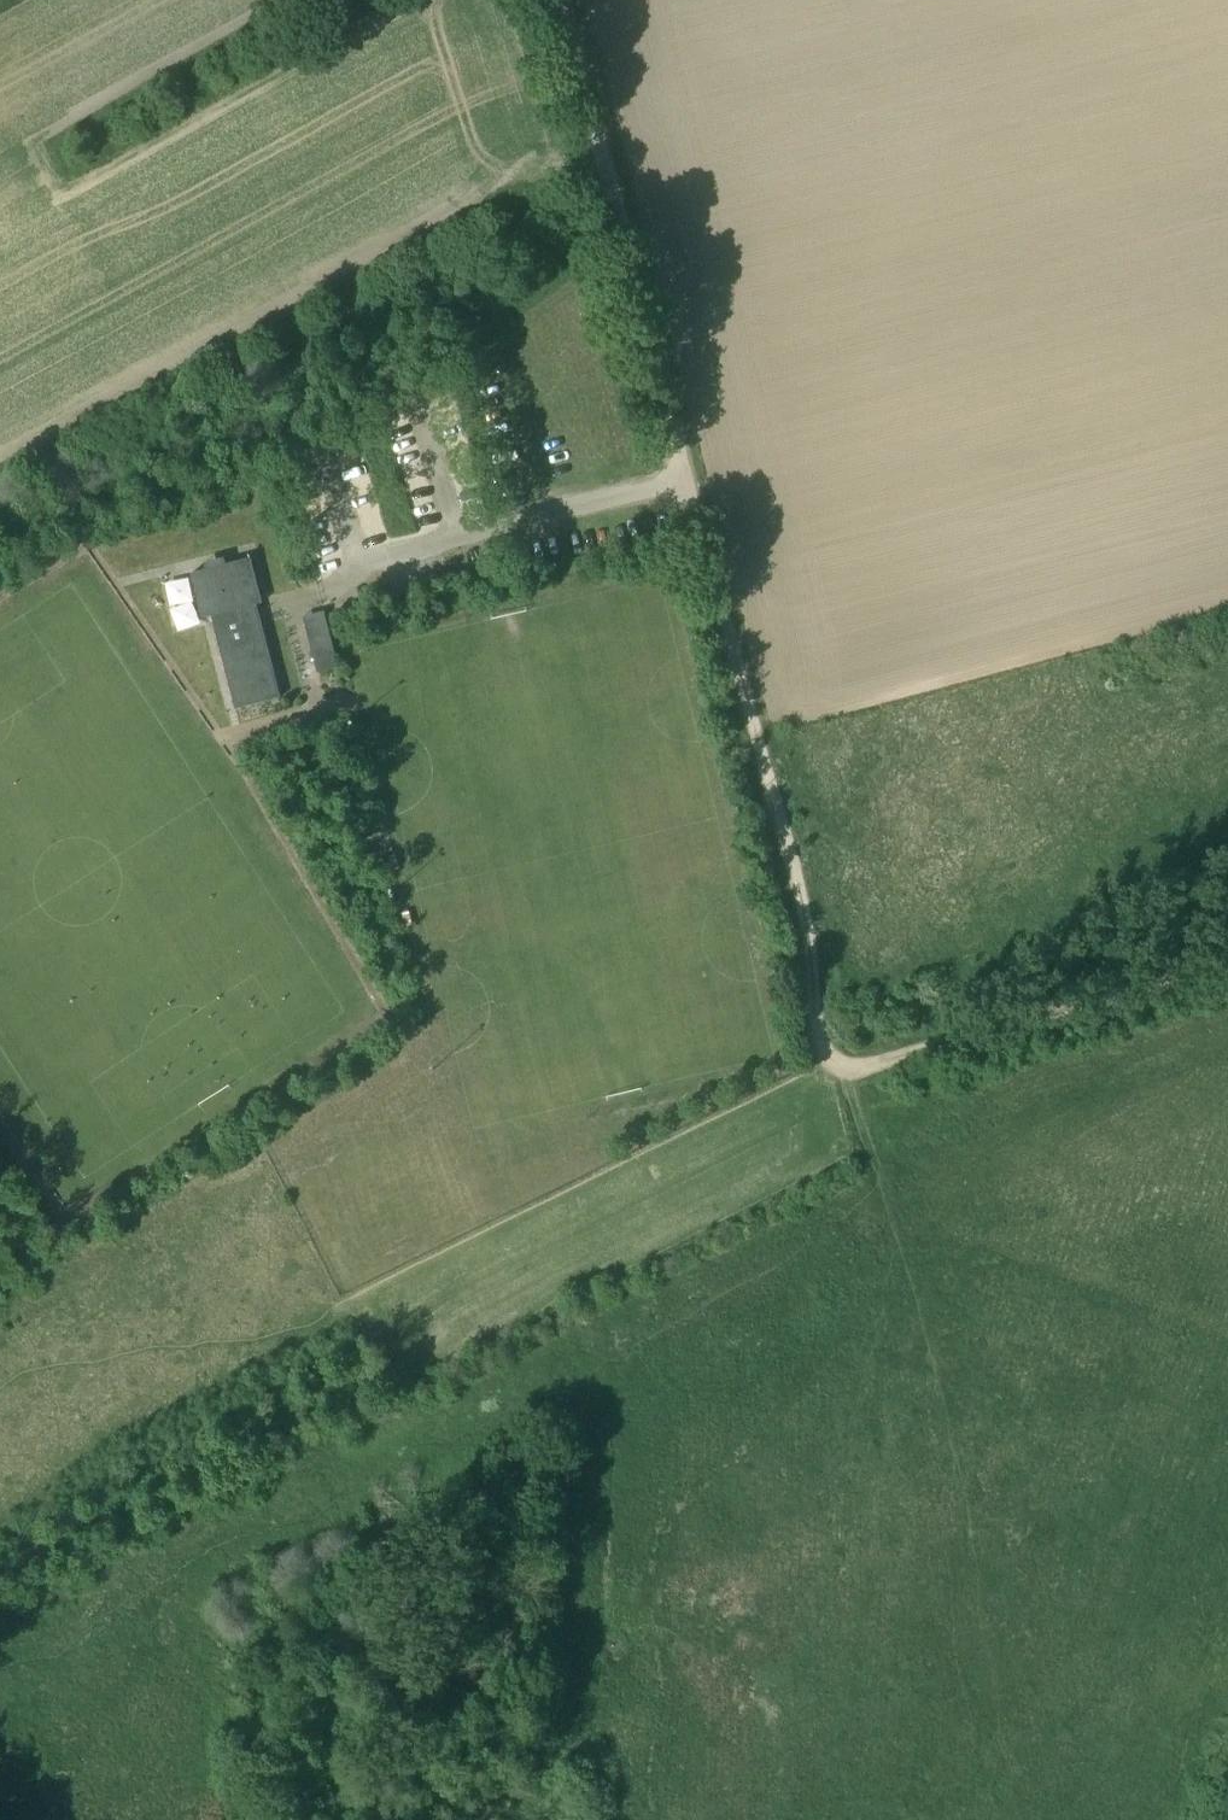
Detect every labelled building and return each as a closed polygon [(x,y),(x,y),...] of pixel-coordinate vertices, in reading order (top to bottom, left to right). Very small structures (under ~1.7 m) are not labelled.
[(212,616),(237,709),(282,698),(258,604),(264,603),(252,558),(227,564),(225,557),(204,562),(206,569),(192,573),(204,618),(212,616)] [(163,584),(178,632),(201,624),(186,577),(163,584)] [(326,611),(304,616),(319,673),(340,668),(326,611)]
